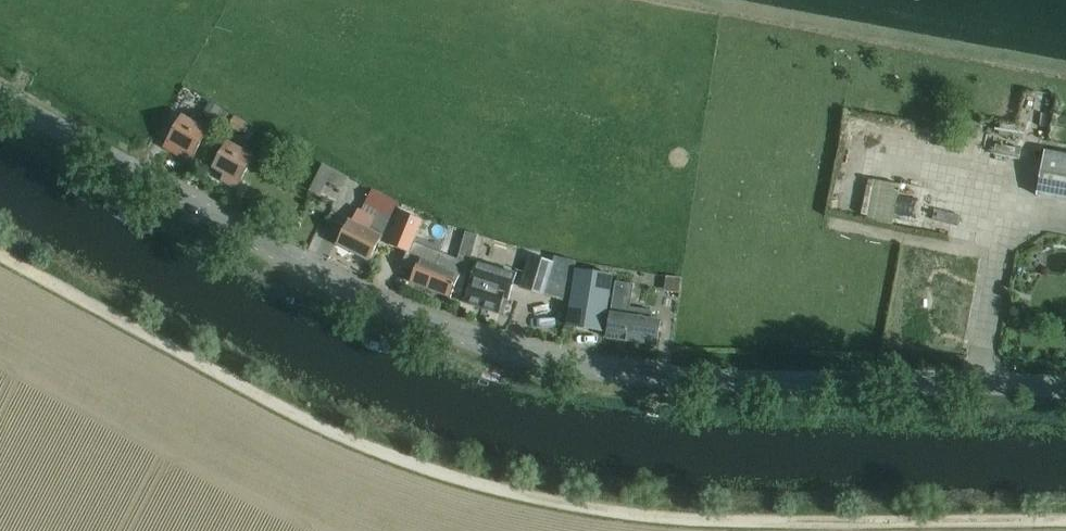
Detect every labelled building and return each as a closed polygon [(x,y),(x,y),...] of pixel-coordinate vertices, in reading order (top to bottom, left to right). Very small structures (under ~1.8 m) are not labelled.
[(185,86),(176,102),(212,123),(222,107),(185,86)] [(222,108),(215,119),(223,124),(230,113),(222,108)] [(235,114),(229,125),(242,133),(248,121),(235,114)] [(194,155),(208,130),(182,115),(164,146),(179,154),(182,148),(194,155)] [(254,155),(228,141),(214,166),(226,173),(222,179),(236,187),(254,155)] [(1044,150),(1036,194),(1065,199),(1065,154),(1044,150)] [(333,169),(323,163),(310,190),(321,195),(333,169)] [(390,216),(397,201),(372,189),(362,210),(358,208),(352,221),(349,219),(337,244),(370,260),(391,216),(390,216)] [(402,211),(389,243),(409,251),(422,219),(402,211)] [(460,249),(457,259),(459,260),(469,263),(472,253),(460,249)] [(517,251),(512,268),(525,271),(530,256),(530,255),(517,251)] [(546,289),(569,296),(573,265),(556,259),(554,264),(530,255),(530,256),(525,271),(525,272),(521,285),(545,293),(546,289)] [(410,281),(450,296),(452,292),(453,289),(459,273),(455,272),(419,258),(410,281)] [(453,289),(452,292),(461,294),(470,263),(469,263),(459,260),(455,272),(459,273),(453,289)] [(509,297),(516,273),(478,261),(465,302),(499,312),(504,296),(509,297)] [(576,266),(573,265),(569,296),(571,296),(566,324),(603,330),(612,275),(575,269),(576,266)] [(638,318),(639,309),(639,307),(630,306),(633,283),(614,280),(606,337),(657,345),(660,321),(638,318)]
